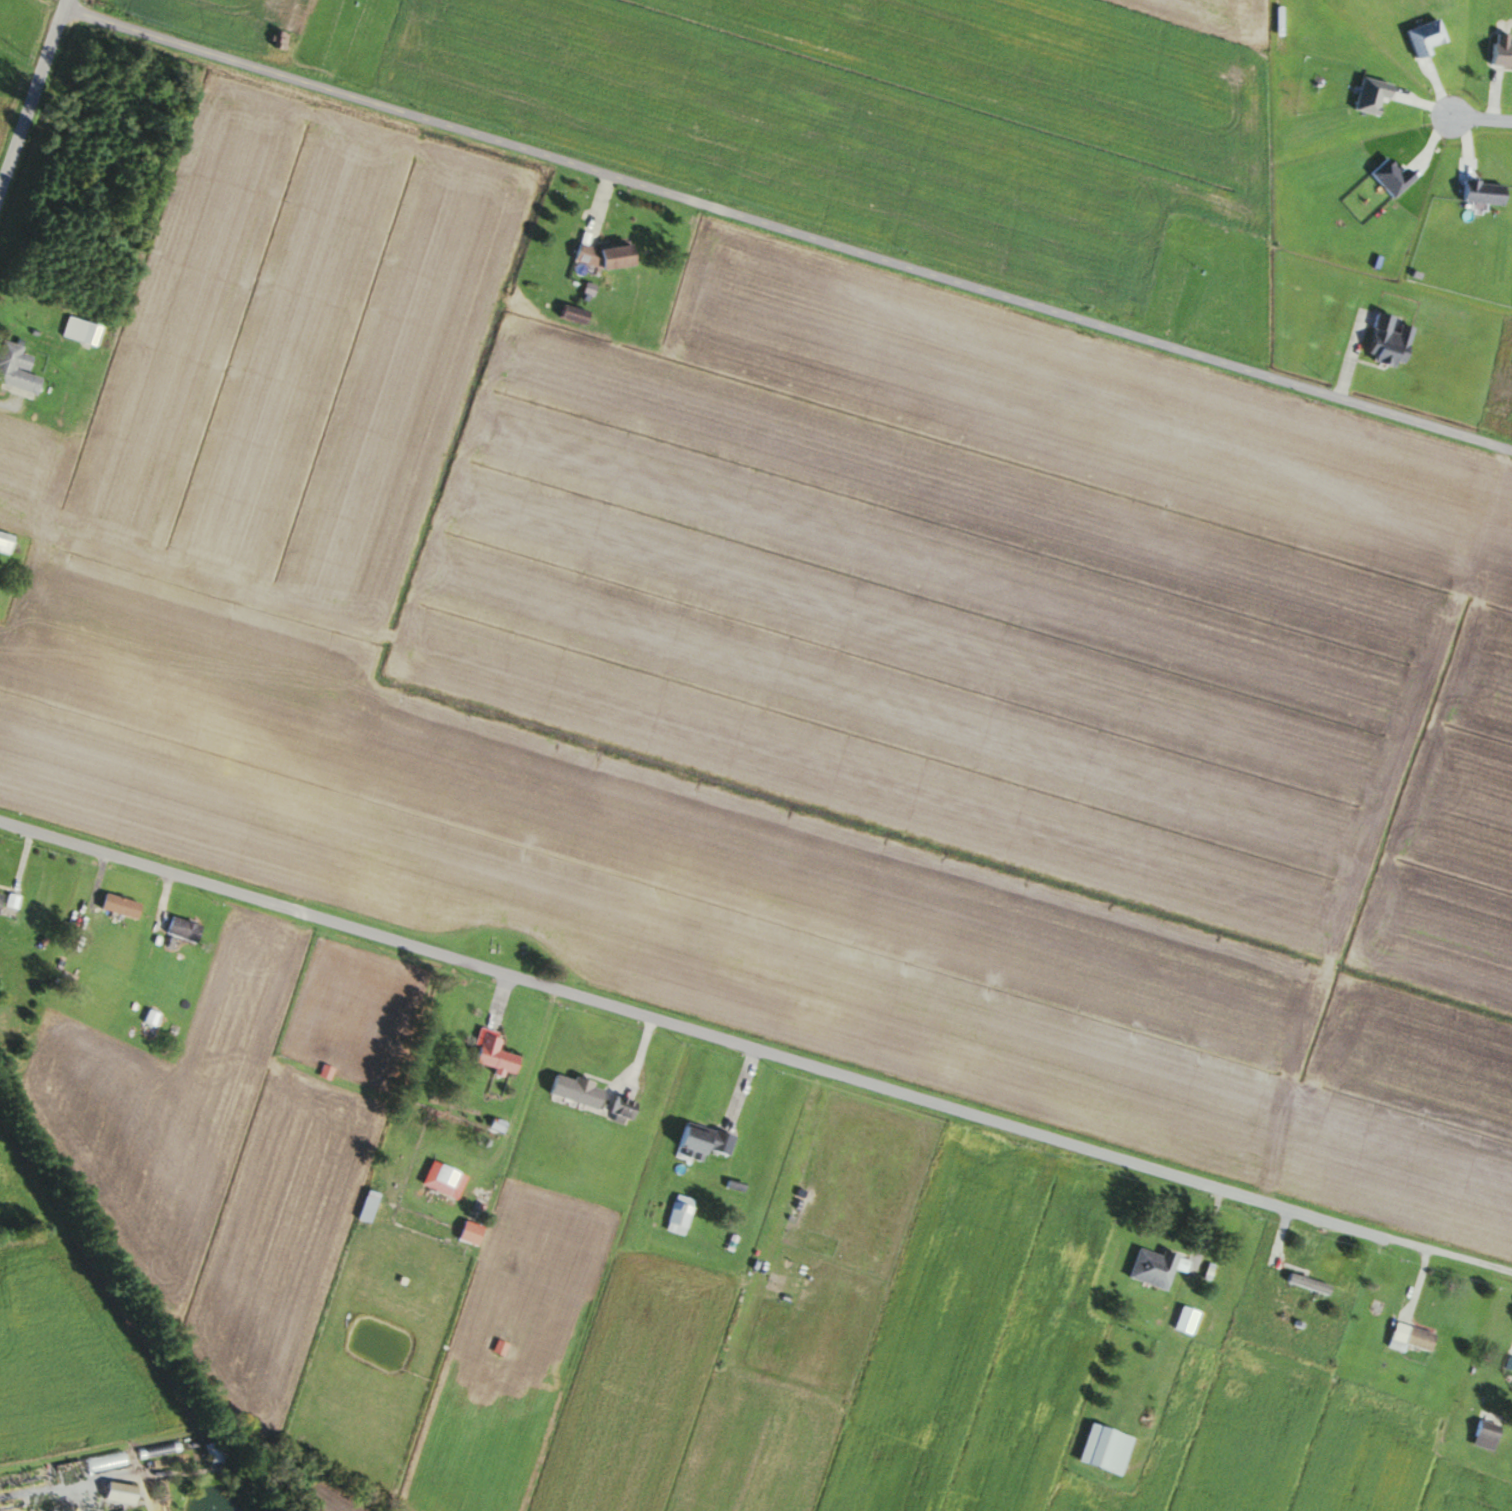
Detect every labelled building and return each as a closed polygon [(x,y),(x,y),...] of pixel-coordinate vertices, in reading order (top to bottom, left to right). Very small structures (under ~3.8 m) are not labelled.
[(1505,43),(1505,33),(1487,33),(1487,65),(1511,65),(1511,43),(1505,43)] [(1501,183),(1459,180),(1457,200),(1500,204),(1501,183)] [(627,263),(625,242),(572,247),(573,254),(579,253),(580,268),(627,263)] [(554,317),(581,325),(585,312),(558,303),(554,317)] [(1360,357),(1396,368),(1408,327),(1396,324),(1393,332),(1385,330),(1389,316),(1373,311),(1360,357)] [(96,326),(65,316),(57,337),(88,347),(96,326)] [(0,341),(0,386),(34,395),(39,378),(23,374),(27,356),(17,353),(19,346),(0,341)] [(4,554),(9,536),(0,533),(0,553),(4,554)] [(137,902),(99,893),(95,910),(133,919),(137,902)] [(194,944),(199,926),(166,916),(161,933),(194,944)] [(469,1063),(511,1075),(516,1058),(493,1050),(496,1039),(478,1033),(469,1063)] [(593,1110),(600,1088),(549,1073),(542,1096),(593,1110)] [(624,1125),(631,1102),(608,1095),(601,1118),(624,1125)] [(673,1156),(696,1163),(701,1149),(725,1157),(731,1137),(678,1121),(670,1146),(676,1147),(673,1156)] [(451,1191),(458,1175),(436,1164),(428,1180),(451,1191)] [(353,1220),(364,1223),(373,1194),(362,1190),(353,1220)] [(663,1223),(683,1230),(690,1208),(670,1202),(663,1223)] [(480,1228),(462,1220),(457,1232),(475,1239),(480,1228)] [(1124,1279),(1162,1291),(1169,1266),(1174,1268),(1177,1257),(1158,1251),(1157,1255),(1133,1247),(1124,1279)] [(1328,1288),(1285,1272),(1282,1282),(1325,1297),(1328,1288)] [(1188,1334),(1196,1312),(1177,1306),(1170,1328),(1188,1334)] [(1427,1352),(1432,1333),(1391,1322),(1384,1347),(1401,1351),(1402,1345),(1427,1352)] [(1467,1444),(1488,1451),(1497,1426),(1476,1419),(1467,1444)] [(1129,1436),(1084,1425),(1074,1464),(1119,1475),(1129,1436)] [(136,1448),(137,1457),(178,1453),(177,1443),(136,1448)]
